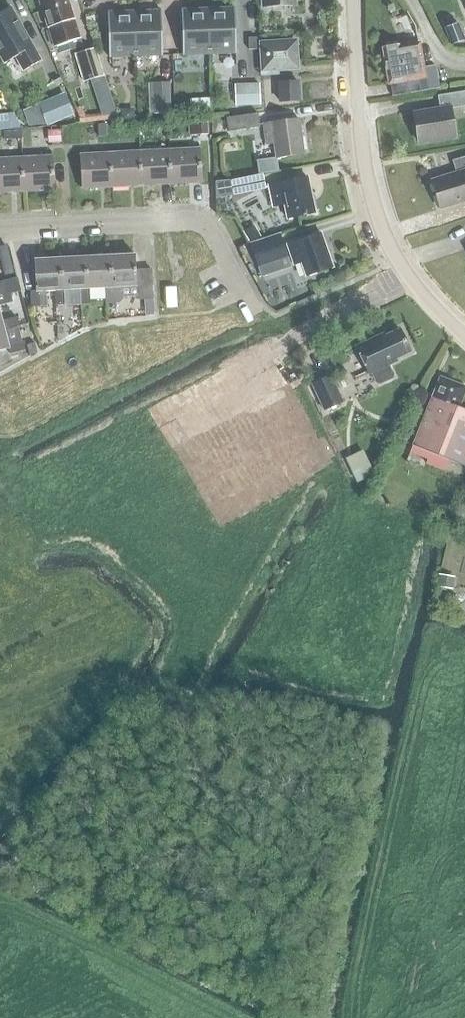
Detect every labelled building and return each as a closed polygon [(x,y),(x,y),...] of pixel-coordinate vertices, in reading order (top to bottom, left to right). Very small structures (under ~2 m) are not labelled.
[(74,19),(68,0),(39,0),(48,28),(49,28),(56,47),(69,42),(71,49),(82,46),(74,20),(74,19)] [(10,7),(0,13),(0,55),(5,64),(16,58),(23,71),(41,61),(10,7)] [(208,8),(209,55),(237,55),(235,7),(208,8)] [(182,56),(209,55),(208,8),(181,8),(182,56)] [(109,59),(136,58),(134,10),(107,11),(109,59)] [(134,10),(136,58),(163,57),(161,10),(134,10)] [(452,44),(464,39),(459,23),(445,28),(452,44)] [(249,49),(256,49),(256,37),(248,38),(249,49)] [(417,43),(417,40),(406,42),(407,45),(400,46),(398,46),(395,43),(386,44),(384,48),(382,49),(389,84),(425,78),(427,91),(439,89),(435,65),(424,66),(419,43),(417,43)] [(263,75),(276,74),(276,69),(297,68),(295,41),(261,44),(263,75)] [(83,82),(104,76),(95,47),(74,54),(83,82)] [(280,102),(299,101),(298,81),(279,82),(280,102)] [(153,83),(153,113),(169,113),(169,82),(153,83)] [(235,106),(261,105),(260,83),(234,84),(235,106)] [(455,134),(451,107),(464,104),(464,89),(438,94),(440,107),(414,111),(419,141),(455,134)] [(137,122),(138,92),(118,92),(116,121),(137,122)] [(72,113),(65,96),(39,107),(46,124),(72,113)] [(207,98),(198,98),(198,111),(208,111),(207,98)] [(228,132),(259,127),(257,113),(226,118),(228,132)] [(304,154),(298,119),(263,124),(266,145),(274,144),(276,158),(304,154)] [(208,132),(207,122),(195,123),(195,133),(208,132)] [(98,137),(107,136),(106,124),(98,124),(98,137)] [(48,143),(61,142),(61,129),(47,130),(48,143)] [(169,150),(171,184),(201,182),(200,149),(169,150)] [(142,186),(171,184),(169,150),(140,152),(142,186)] [(112,187),(142,186),(140,152),(110,153),(112,187)] [(82,189),(112,187),(110,153),(80,155),(82,189)] [(22,158),(24,192),(54,190),(52,156),(22,158)] [(464,200),(464,156),(453,159),(456,172),(431,180),(440,208),(464,200)] [(24,192),(22,158),(0,159),(0,193),(24,192)] [(233,194),(265,188),(262,174),(231,181),(233,194)] [(315,213),(307,177),(272,185),(267,186),(272,207),(284,204),(287,218),(315,213)] [(233,194),(231,181),(230,179),(215,181),(216,198),(233,194)] [(250,243),(260,237),(254,226),(243,232),(250,243)] [(258,268),(288,258),(280,233),(250,243),(258,268)] [(333,267),(321,233),(287,245),(294,265),(301,262),(306,276),(333,267)] [(109,288),(104,288),(105,303),(115,302),(114,297),(121,296),(121,287),(136,286),(135,254),(107,256),(109,288)] [(89,289),(104,288),(109,288),(107,256),(83,257),(84,289),(80,289),(80,304),(90,304),(89,289)] [(64,290),(80,289),(84,289),(83,257),(58,258),(60,290),(55,291),(56,305),(65,305),(64,290)] [(46,291),(55,291),(60,290),(58,258),(34,259),(36,291),(30,291),(31,307),(47,306),(46,291)] [(139,298),(153,297),(151,269),(137,270),(139,298)] [(12,302),(10,295),(21,292),(17,277),(0,282),(0,305),(12,302)] [(0,314),(0,326),(3,325),(4,330),(18,326),(16,317),(2,321),(0,314)] [(18,326),(4,330),(3,325),(0,326),(0,351),(8,349),(10,354),(25,350),(22,341),(18,326)] [(410,352),(399,329),(385,336),(384,333),(356,346),(369,374),(372,373),(376,382),(380,383),(391,378),(393,374),(388,365),(397,361),(395,358),(410,352)] [(324,410),(342,401),(330,376),(312,384),(324,410)] [(464,390),(464,387),(440,377),(413,445),(430,452),(426,463),(444,470),(449,459),(464,465),(464,464),(464,410),(458,407),(464,390)] [(364,453),(346,462),(358,486),(376,478),(364,453)] [(452,590),(455,576),(439,574),(436,587),(452,590)]
